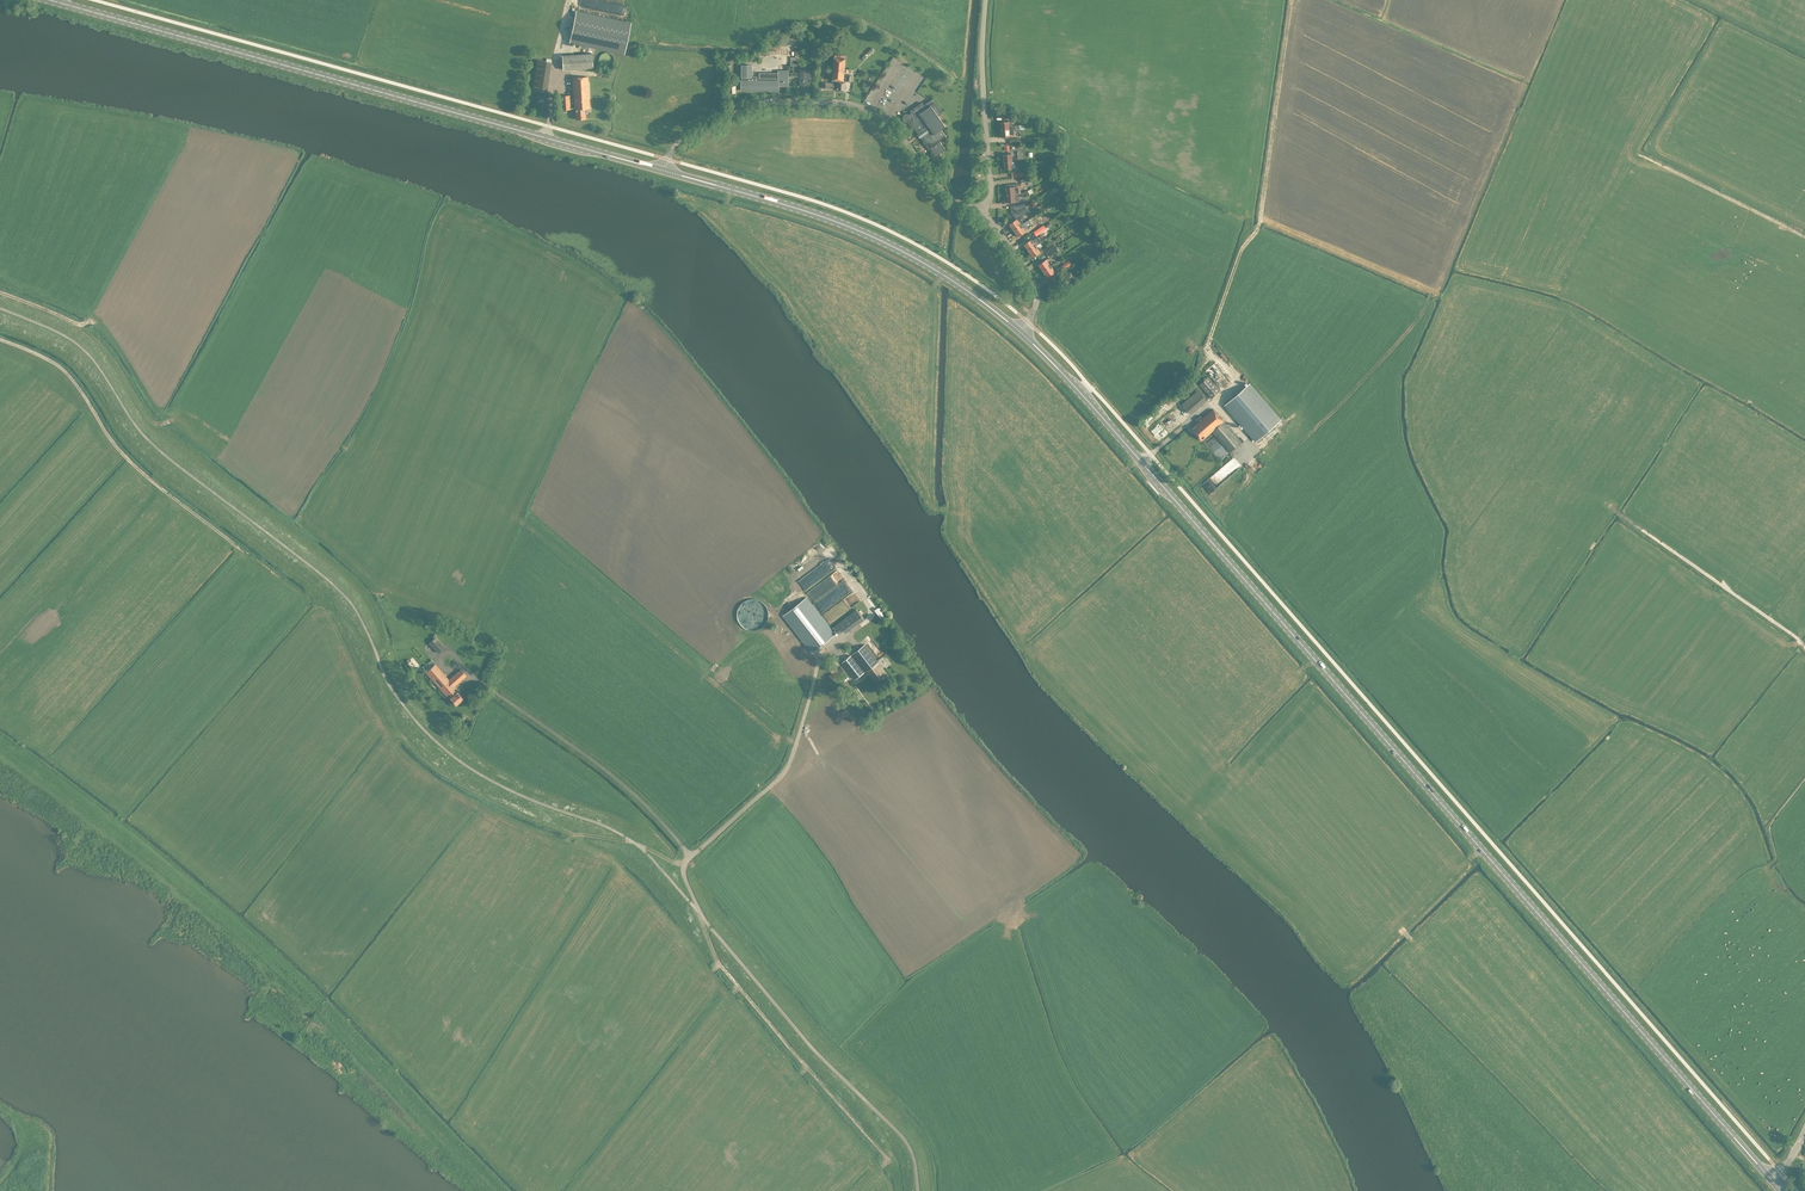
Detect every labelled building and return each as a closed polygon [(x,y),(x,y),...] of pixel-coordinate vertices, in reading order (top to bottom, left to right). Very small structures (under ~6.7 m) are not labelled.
[(630,22),(616,20),(576,11),(570,40),(623,52),(630,22)] [(797,46),(794,46),(794,55),(797,55),(797,48),(808,49),(808,46),(797,46)] [(872,46),(861,55),(863,58),(874,49),(872,46)] [(562,68),(592,67),(592,52),(561,54),(562,68)] [(825,81),(824,87),(834,88),(834,87),(836,87),(836,90),(845,90),(846,80),(850,81),(851,74),(844,73),(845,57),(834,56),(832,79),(833,79),(832,82),(825,81)] [(531,89),(546,91),(551,61),(536,58),(531,89)] [(759,72),(759,77),(756,77),(756,75),(751,75),(751,64),(742,64),(742,79),(741,79),(741,89),(778,89),(778,84),(788,84),(788,76),(788,72),(788,70),(790,70),(790,64),(786,64),(786,70),(778,70),(778,72),(759,72)] [(791,72),(788,72),(788,76),(800,76),(800,84),(808,84),(808,77),(810,77),(810,68),(800,68),(800,73),(796,73),(796,72),(791,72)] [(584,108),(589,107),(587,75),(571,76),(572,94),(559,94),(560,109),(575,108),(575,118),(585,118),(584,108)] [(909,113),(903,116),(907,120),(910,124),(911,123),(916,130),(918,133),(917,133),(919,137),(920,136),(929,148),(930,147),(932,150),(932,152),(932,153),(933,155),(934,155),(935,156),(936,156),(938,156),(939,155),(940,153),(940,152),(945,148),(939,140),(946,135),(941,128),(945,125),(938,115),(942,112),(932,98),(923,104),(921,101),(910,110),(911,111),(909,113)] [(1011,120),(1008,120),(1000,120),(1001,128),(1015,127),(1019,128),(1018,124),(1015,124),(1011,124),(1011,120)] [(1019,130),(1019,128),(1015,127),(1001,128),(1001,135),(1014,134),(1013,129),(1015,129),(1019,130)] [(1017,156),(1011,157),(1011,152),(1003,153),(1004,161),(1017,159),(1026,158),(1026,156),(1023,155),(1023,148),(1024,148),(1024,144),(1018,144),(1018,143),(1010,143),(1010,150),(1016,149),(1017,156)] [(1017,159),(1004,161),(1004,168),(1012,167),(1012,163),(1018,162),(1018,167),(1027,166),(1026,159),(1024,159),(1026,159),(1026,158),(1017,159)] [(1007,185),(1006,186),(1006,193),(1014,192),(1020,192),(1020,183),(1007,184),(1007,185)] [(1014,192),(1006,193),(1007,201),(1007,203),(1016,202),(1015,200),(1017,200),(1017,195),(1020,195),(1023,196),(1029,193),(1028,189),(1020,192),(1014,192)] [(1013,214),(1024,206),(1025,205),(1023,202),(1018,204),(1016,204),(1016,207),(1011,208),(1011,211),(1013,214)] [(1023,217),(1021,214),(1027,210),(1024,206),(1013,214),(1016,218),(1009,223),(1013,229),(1021,224),(1023,222),(1020,219),(1023,217)] [(1051,217),(1047,213),(1035,221),(1039,226),(1051,217)] [(1029,218),(1023,222),(1021,224),(1013,229),(1018,236),(1025,230),(1022,226),(1021,225),(1024,224),(1026,227),(1032,223),(1029,218)] [(1043,224),(1033,231),(1036,235),(1046,228),(1043,224)] [(1028,249),(1035,244),(1034,243),(1034,242),(1031,238),(1023,243),(1028,249)] [(1055,245),(1053,241),(1043,248),(1045,252),(1055,245)] [(1035,244),(1028,249),(1032,256),(1040,250),(1042,249),(1040,246),(1038,248),(1036,246),(1035,244)] [(1046,252),(1048,256),(1058,249),(1056,245),(1046,252)] [(1042,270),(1050,265),(1048,263),(1049,263),(1045,258),(1038,263),(1042,270)] [(1062,271),(1069,266),(1065,261),(1058,265),(1062,271)] [(1053,262),(1050,265),(1042,270),(1047,276),(1057,269),(1053,262)] [(1069,269),(1061,275),(1066,283),(1075,276),(1069,269)] [(1219,389),(1208,376),(1199,383),(1211,397),(1219,389)] [(1249,383),(1225,403),(1256,439),(1280,419),(1249,383)] [(1206,397),(1198,388),(1181,403),(1189,412),(1206,397)] [(1195,418),(1197,421),(1190,427),(1201,439),(1211,430),(1229,451),(1241,441),(1212,408),(1202,417),(1199,414),(1195,418)] [(1240,462),(1247,456),(1243,452),(1236,458),(1240,462)] [(809,537),(792,548),(796,555),(813,544),(809,537)] [(809,552),(795,560),(798,567),(812,559),(809,552)] [(812,563),(794,577),(800,584),(818,570),(812,563)] [(835,633),(806,596),(783,614),(811,651),(835,633)] [(829,601),(826,597),(817,603),(821,608),(829,601)] [(849,597),(837,604),(841,610),(853,603),(849,597)] [(863,618),(856,608),(837,623),(844,632),(863,618)] [(437,652),(444,646),(436,636),(428,642),(437,652)] [(888,675),(864,643),(852,653),(876,684),(888,675)] [(855,677),(863,671),(850,654),(842,660),(855,677)] [(451,682),(463,671),(460,668),(448,678),(434,663),(425,671),(443,691),(445,690),(444,690),(452,683),(451,682)] [(828,674),(835,682),(847,673),(840,665),(828,674)] [(466,675),(463,671),(451,682),(452,683),(444,690),(445,690),(443,691),(446,694),(448,692),(451,695),(449,697),(455,704),(463,697),(457,691),(456,691),(453,688),(455,686),(454,685),(466,675)]
